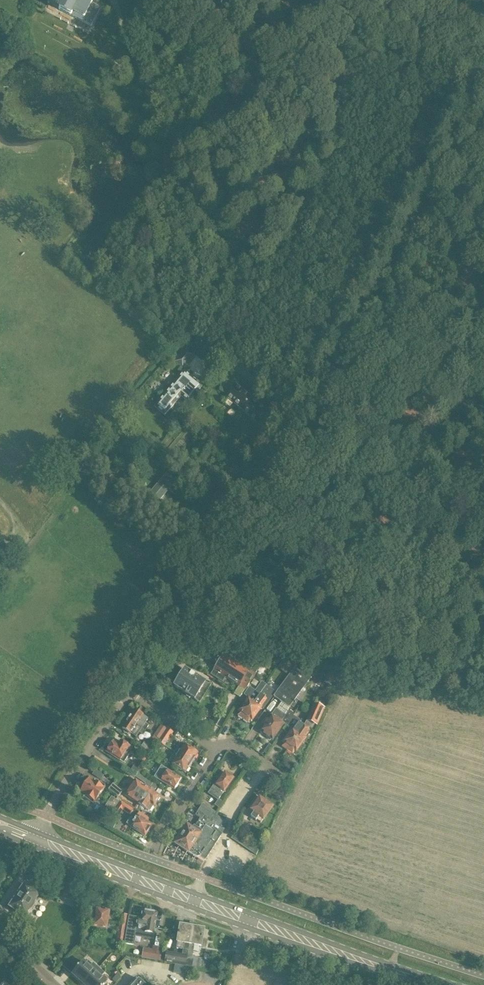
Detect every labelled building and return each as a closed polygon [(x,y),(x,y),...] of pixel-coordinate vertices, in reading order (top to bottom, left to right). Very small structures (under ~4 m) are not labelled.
[(61,6),(59,10),(71,16),(91,27),(101,9),(92,4),(94,0),(51,0),(61,6)] [(187,349),(185,347),(173,360),(177,363),(183,368),(194,355),(187,349)] [(194,398),(198,393),(197,392),(202,387),(184,372),(155,408),(165,416),(181,397),(189,403),(193,397),(194,398)] [(218,383),(224,388),(233,378),(227,373),(218,383)] [(236,385),(226,397),(241,410),(251,398),(236,385)] [(241,410),(256,422),(266,411),(251,398),(241,410)] [(271,427),(272,427),(280,417),(274,412),(265,422),(271,427)] [(210,478),(217,470),(213,466),(205,473),(210,478)] [(232,466),(228,472),(234,476),(238,470),(232,466)] [(228,472),(224,478),(229,481),(233,475),(228,472)] [(176,482),(167,474),(151,492),(161,500),(176,482)] [(120,482),(114,489),(119,493),(125,486),(120,482)] [(247,688),(255,675),(224,654),(214,670),(211,674),(220,680),(223,676),(239,686),(240,684),(247,688)] [(287,659),(283,664),(292,671),(296,666),(287,659)] [(300,673),(295,669),(274,697),(289,708),(312,677),(302,670),(300,673)] [(207,693),(211,687),(185,670),(174,687),(195,700),(202,689),(207,693)] [(320,688),(325,678),(317,673),(312,684),(320,688)] [(331,686),(336,676),(328,673),(324,683),(331,686)] [(243,719),(266,685),(263,683),(259,688),(261,689),(258,694),(255,692),(250,699),(248,697),(238,712),(240,713),(238,715),(243,719)] [(240,698),(247,688),(240,684),(239,686),(234,694),(240,698)] [(266,685),(243,719),(248,723),(250,720),(252,721),(261,708),(264,709),(272,697),(275,692),(272,690),(266,685)] [(315,725),(322,707),(314,704),(307,721),(303,726),(306,728),(308,725),(311,726),(313,723),(315,725)] [(285,716),(276,709),(261,732),(273,740),(284,724),(286,726),(284,730),(284,731),(294,717),(295,715),(289,711),(285,716)] [(146,730),(149,726),(145,724),(148,719),(143,716),(143,715),(135,710),(129,718),(143,727),(142,729),(145,731),(146,730)] [(294,717),(284,731),(289,734),(283,742),(284,743),(282,747),(287,750),(303,726),(300,724),(301,722),(294,717)] [(145,731),(142,729),(143,727),(129,718),(122,729),(131,735),(131,734),(136,737),(139,733),(143,735),(146,730),(145,731)] [(309,730),(311,726),(308,725),(306,728),(303,726),(287,750),(292,754),(295,750),(296,752),(306,738),(304,737),(309,730)] [(155,736),(154,737),(159,741),(167,730),(161,726),(155,736)] [(159,741),(158,743),(163,746),(167,741),(172,732),(167,729),(167,730),(159,741)] [(148,745),(144,743),(141,747),(151,754),(155,747),(158,743),(159,741),(154,737),(148,746),(148,745)] [(130,747),(122,742),(119,746),(114,743),(107,753),(120,761),(124,764),(131,754),(128,751),(130,747)] [(178,754),(191,763),(198,754),(181,743),(175,752),(178,754)] [(144,763),(150,754),(142,749),(137,758),(144,763)] [(161,761),(165,756),(156,749),(152,754),(161,761)] [(186,772),(191,763),(178,754),(172,764),(186,772)] [(283,763),(281,767),(283,769),(283,771),(288,774),(293,765),(287,762),(286,765),(283,763)] [(144,775),(147,771),(141,767),(138,772),(144,775)] [(168,771),(164,768),(162,767),(156,777),(175,790),(181,780),(168,771)] [(139,772),(136,777),(138,779),(146,784),(151,787),(154,783),(142,774),(139,772)] [(219,778),(212,789),(209,793),(214,796),(219,800),(224,792),(233,779),(225,773),(221,779),(219,778)] [(94,782),(89,779),(87,781),(86,781),(84,784),(100,795),(105,788),(105,786),(96,780),(94,782)] [(135,780),(125,795),(129,797),(138,804),(134,809),(137,811),(140,805),(150,790),(151,787),(146,784),(145,786),(139,782),(135,780)] [(150,790),(140,805),(150,812),(160,797),(154,793),(159,786),(154,783),(151,787),(150,790)] [(95,803),(100,795),(84,784),(80,789),(82,790),(80,793),(85,796),(83,798),(93,805),(95,803)] [(118,798),(123,792),(113,784),(108,790),(118,798)] [(263,821),(273,807),(260,797),(251,810),(254,813),(251,817),(256,821),(257,820),(261,823),(263,821)] [(113,811),(119,802),(115,798),(112,803),(109,801),(105,806),(113,811)] [(202,805),(198,811),(211,819),(214,814),(215,813),(202,805)] [(187,826),(174,845),(189,854),(196,859),(201,858),(205,861),(222,836),(221,835),(229,824),(214,814),(211,819),(198,811),(196,816),(201,819),(195,828),(191,825),(190,827),(187,826)] [(130,818),(126,824),(145,836),(152,825),(148,822),(150,819),(144,816),(141,813),(139,812),(137,816),(134,821),(130,818)] [(105,826),(112,829),(115,824),(108,820),(105,826)] [(257,856),(259,851),(235,834),(231,839),(257,856)] [(61,895),(79,901),(83,892),(64,885),(61,895)] [(25,886),(11,907),(24,916),(27,911),(28,912),(32,909),(35,905),(36,900),(35,899),(39,895),(25,886)] [(108,912),(109,907),(104,906),(103,911),(97,910),(95,924),(93,925),(95,928),(97,927),(106,929),(109,912),(108,912)] [(141,918),(129,916),(124,944),(133,945),(136,929),(145,930),(144,932),(146,933),(145,938),(153,939),(154,934),(157,913),(143,910),(141,918)] [(118,933),(124,934),(126,925),(118,923),(117,933),(118,933)] [(183,950),(182,955),(167,953),(165,963),(186,966),(193,925),(187,924),(187,927),(180,926),(177,949),(183,950)] [(193,925),(186,966),(202,969),(202,968),(209,969),(211,959),(209,959),(210,951),(205,950),(204,959),(192,957),(194,947),(202,948),(202,946),(206,947),(207,941),(202,940),(204,930),(198,929),(198,926),(194,925),(193,925)] [(123,945),(124,934),(118,933),(116,944),(123,945)] [(161,951),(143,948),(141,956),(160,959),(161,951)] [(83,962),(72,975),(84,984),(98,968),(93,963),(89,967),(83,962)] [(174,966),(173,973),(185,975),(186,968),(174,966)] [(84,984),(104,984),(106,983),(100,977),(104,973),(98,968),(84,984)] [(248,972),(246,979),(262,984),(263,977),(248,972)]
